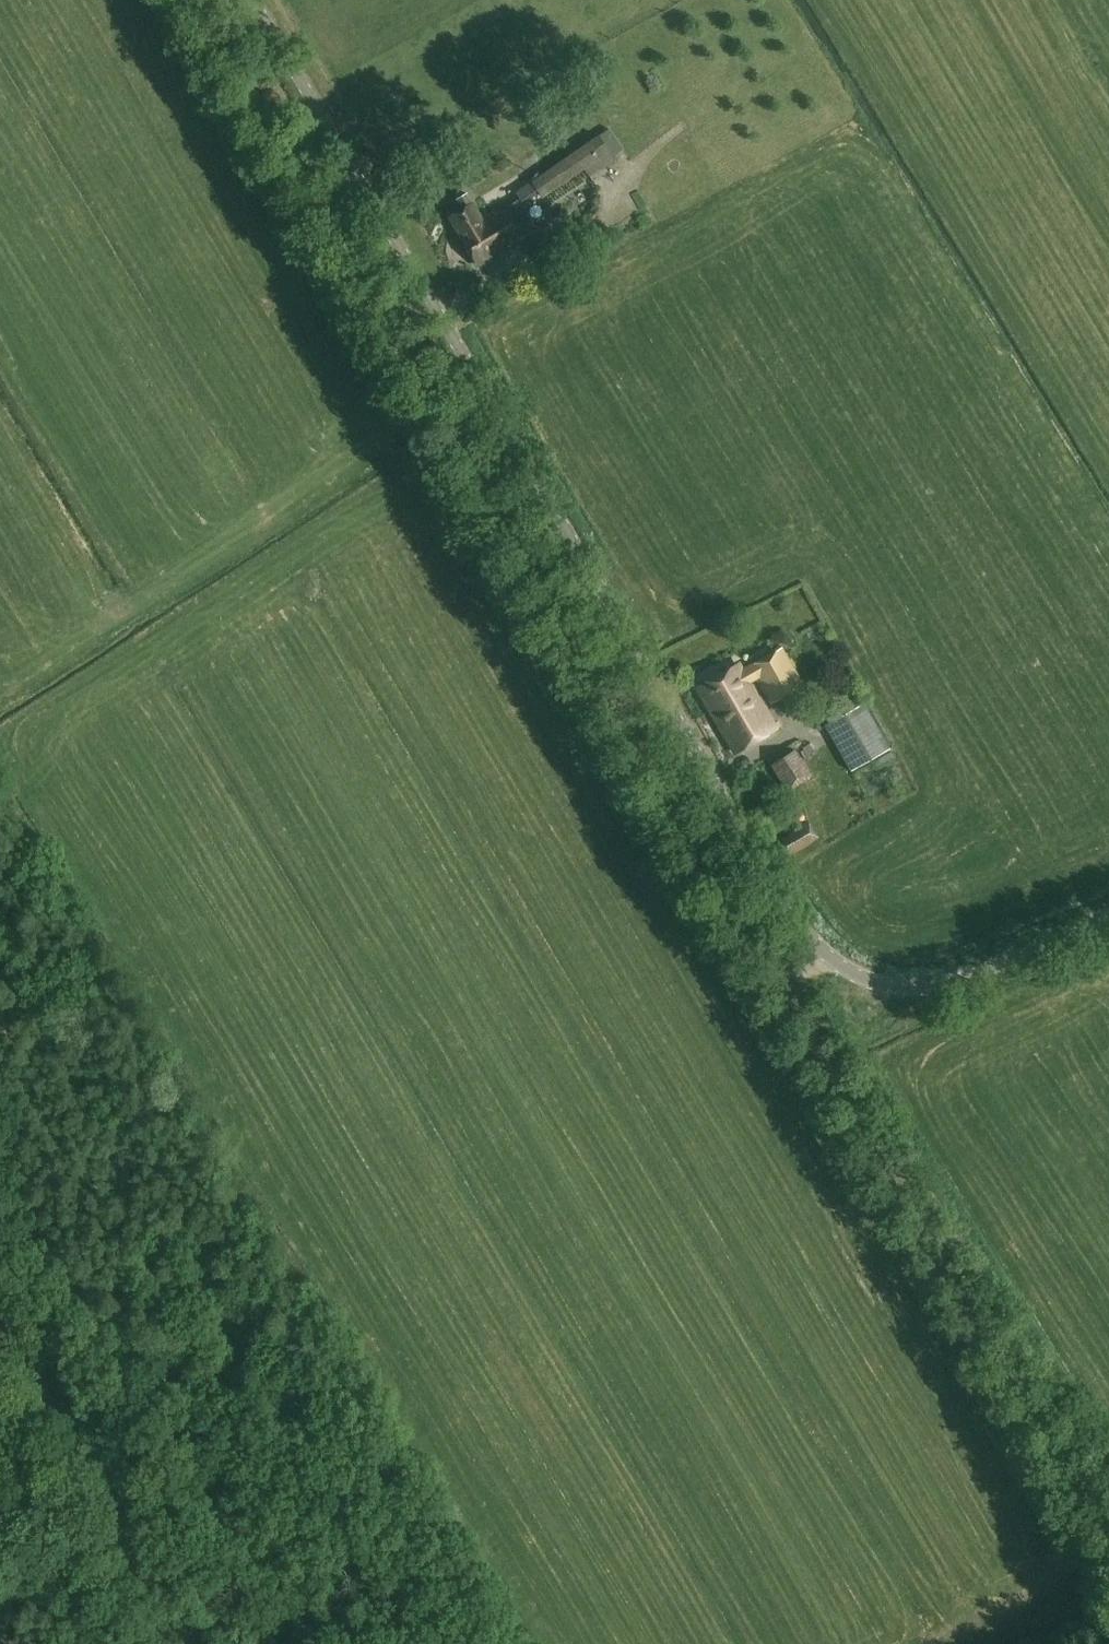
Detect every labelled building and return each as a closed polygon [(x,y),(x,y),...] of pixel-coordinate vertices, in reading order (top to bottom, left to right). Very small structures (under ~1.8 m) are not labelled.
[(613,135),(604,141),(599,135),(532,181),(543,198),(586,169),(591,176),(616,159),(614,156),(617,154),(618,156),(624,151),(613,135)] [(457,200),(463,210),(450,218),(479,265),(523,238),(522,237),(536,227),(536,226),(537,226),(537,225),(536,225),(536,224),(533,218),(531,215),(529,211),(527,208),(524,205),(521,202),(520,201),(519,201),(518,201),(505,208),(503,206),(485,217),(476,202),(474,203),(468,193),(457,200)] [(753,664),(741,669),(739,665),(697,689),(735,753),(776,728),(750,684),(757,680),(771,704),(804,686),(782,648),(753,664)] [(825,725),(851,771),(890,749),(864,703),(825,725)] [(780,743),(768,766),(797,781),(809,758),(780,743)] [(808,821),(778,840),(790,858),(820,838),(808,821)]
